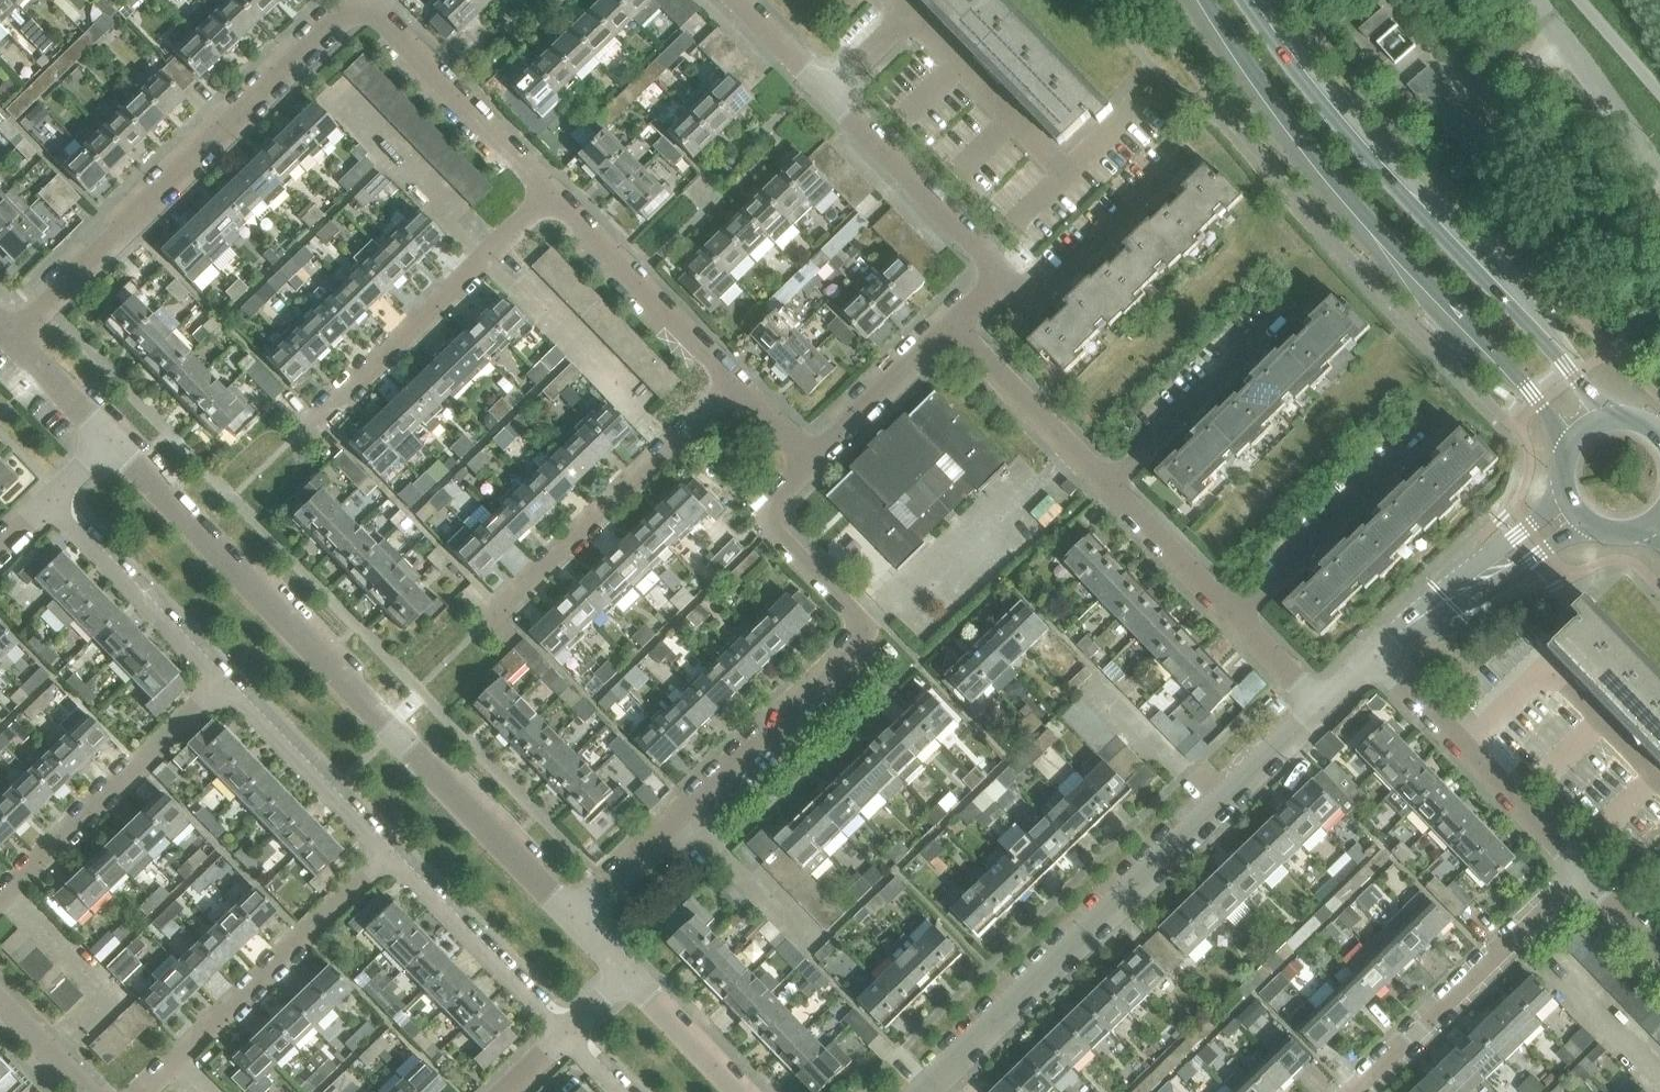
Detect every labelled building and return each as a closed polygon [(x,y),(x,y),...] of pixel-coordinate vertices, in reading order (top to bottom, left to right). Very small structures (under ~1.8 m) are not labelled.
[(11,0),(0,0),(0,24),(18,7),(11,0)] [(130,9),(139,0),(121,0),(130,9)] [(234,0),(229,0),(212,16),(237,42),(257,23),(234,0)] [(272,0),(234,0),(257,23),(276,4),(272,0)] [(461,0),(442,0),(432,9),(437,14),(428,23),(445,40),(454,32),(457,35),(477,16),(461,0)] [(477,16),(493,0),(461,0),(477,16)] [(613,0),(600,0),(588,12),(613,39),(633,20),(613,0)] [(633,20),(640,27),(659,9),(650,0),(613,0),(633,20)] [(670,0),(650,0),(659,9),(660,10),(670,0)] [(689,0),(670,0),(660,10),(669,19),(689,0)] [(699,9),(690,0),(689,0),(669,19),(678,29),(699,9)] [(998,0),(928,0),(1066,142),(1102,107),(998,0)] [(237,42),(212,16),(205,9),(186,28),(193,35),(218,61),(237,42)] [(1369,41),(1393,20),(1383,9),(1360,30),(1369,41)] [(613,39),(588,12),(568,31),(594,58),(606,46),(613,53),(620,46),(613,39)] [(113,26),(109,21),(103,16),(94,25),(103,35),(113,26)] [(103,35),(94,25),(84,35),(93,45),(103,35)] [(708,59),(728,39),(719,30),(698,50),(708,59)] [(594,58),(568,31),(549,50),(574,77),(594,58)] [(694,44),(684,34),(675,44),(684,53),(694,44)] [(93,45),(84,35),(74,44),(84,54),(93,45)] [(218,61),(193,35),(173,54),(176,57),(167,65),(188,87),(197,78),(198,80),(218,61)] [(717,69),(738,49),(728,39),(708,59),(717,69)] [(84,54),(74,44),(64,54),(74,64),(84,54)] [(684,53),(675,44),(665,53),(674,63),(684,53)] [(726,79),(747,59),(738,49),(717,69),(725,78),(726,79)] [(574,77),(549,50),(529,69),(555,96),(574,77)] [(674,63),(665,53),(655,62),(665,72),(674,63)] [(74,64),(64,54),(55,63),(64,73),(74,64)] [(352,83),(372,64),(362,55),(343,74),(352,83)] [(736,88),(756,68),(747,59),(726,79),(736,88)] [(665,72),(655,62),(645,72),(655,82),(665,72)] [(64,73),(55,63),(45,73),(54,83),(64,73)] [(361,93),(381,74),(372,64),(352,83),(361,93)] [(183,99),(179,95),(188,87),(167,65),(139,92),(164,118),(183,99)] [(1494,140),(1429,67),(1408,85),(1473,159),(1494,140)] [(745,98),(766,78),(756,68),(736,88),(745,98)] [(555,96),(529,69),(510,88),(541,120),(561,101),(555,96)] [(655,82),(645,72),(636,81),(645,91),(655,82)] [(54,83),(45,73),(35,82),(45,92),(54,83)] [(371,102),(390,83),(381,74),(361,93),(371,102)] [(21,88),(11,77),(0,88),(0,105),(2,107),(21,88)] [(750,103),(745,98),(736,88),(726,79),(725,78),(706,96),(731,122),(750,103)] [(645,91),(636,81),(626,91),(635,100),(645,91)] [(45,92),(35,82),(25,92),(35,102),(45,92)] [(380,112),(399,93),(390,83),(371,102),(380,112)] [(731,122),(706,96),(699,89),(679,108),(686,115),(711,141),(731,122)] [(635,100),(626,91),(616,100),(626,110),(635,100)] [(35,102),(25,92),(16,101),(25,111),(35,102)] [(164,118),(139,92),(120,111),(144,137),(164,118)] [(389,122),(409,102),(399,93),(380,112),(389,122)] [(626,110),(616,100),(606,110),(616,119),(626,110)] [(25,111),(16,101),(6,111),(15,121),(25,111)] [(398,131),(418,112),(409,102),(389,122),(398,131)] [(336,129),(312,105),(293,123),(320,151),(329,143),(325,139),(336,129)] [(616,119),(606,110),(597,119),(606,129),(616,119)] [(144,137),(120,111),(109,122),(102,115),(94,124),(100,130),(125,156),(144,137)] [(407,141),(427,121),(418,112),(398,131),(407,141)] [(711,141),(686,115),(667,134),(692,159),(711,141)] [(606,129),(597,119),(587,128),(597,138),(603,132),(606,129)] [(417,150),(436,131),(427,121),(407,141),(417,150)] [(5,122),(0,126),(0,133),(9,143),(18,135),(5,122)] [(320,151),(293,123),(274,141),(297,166),(307,156),(311,159),(320,151)] [(125,156),(100,130),(81,149),(106,174),(125,156)] [(426,160),(446,141),(436,131),(417,150),(426,160)] [(596,177),(622,151),(603,132),(597,138),(577,157),(596,177)] [(658,155),(668,145),(662,139),(652,148),(658,155)] [(35,153),(23,140),(14,149),(27,162),(35,153)] [(297,166),(274,141),(255,160),(282,188),(291,180),(287,176),(297,166)] [(435,169),(455,150),(446,141),(426,160),(435,169)] [(817,171),(837,152),(827,142),(808,162),(817,171)] [(681,158),(668,145),(658,155),(671,168),(681,158)] [(106,174),(81,149),(70,159),(62,151),(54,160),(86,193),(106,174)] [(444,179),(464,160),(455,150),(435,169),(444,179)] [(615,196),(641,171),(622,151),(596,177),(615,196)] [(827,181),(847,162),(837,152),(817,171),(827,181)] [(833,188),(827,181),(817,171),(808,162),(803,157),(783,175),(814,207),(833,188)] [(354,187),(373,168),(363,158),(344,177),(354,187)] [(285,192),(282,188),(255,160),(236,178),(259,203),(266,210),(285,192)] [(454,188),(473,169),(464,160),(444,179),(454,188)] [(836,191),(856,172),(847,162),(827,181),(833,188),(836,191)] [(1194,240),(1225,210),(1228,213),(1243,198),(1223,176),(1219,180),(1206,167),(1183,190),(1188,195),(1171,210),(1169,208),(1153,223),(1151,225),(1182,257),(1185,260),(1199,246),(1194,240)] [(463,198),(483,179),(473,169),(454,188),(463,198)] [(647,221),(674,195),(663,184),(658,189),(641,171),(615,196),(634,216),(638,212),(647,221)] [(846,201),(866,181),(856,172),(836,191),(846,201)] [(370,203),(387,186),(389,185),(379,174),(360,192),(370,203)] [(814,207),(783,175),(764,194),(794,225),(814,207)] [(80,199),(57,176),(47,185),(70,208),(80,199)] [(354,187),(344,177),(338,182),(348,192),(354,187)] [(259,203),(236,178),(216,196),(244,225),(253,216),(249,212),(259,203)] [(472,207),(492,188),(483,179),(463,198),(472,207)] [(855,210),(875,191),(866,181),(846,201),(855,210)] [(70,208),(47,185),(38,195),(60,218),(70,208)] [(0,202),(0,241),(22,219),(21,218),(27,212),(30,209),(12,190),(3,199),(0,202)] [(370,203),(360,192),(354,199),(364,209),(370,203)] [(794,225),(764,194),(745,213),(770,239),(775,244),(794,225)] [(244,225),(216,196),(197,215),(221,240),(232,230),(235,234),(244,225)] [(323,217),(313,207),(306,213),(316,224),(323,217)] [(883,240),(903,220),(894,211),(874,230),(883,240)] [(316,224),(306,213),(299,220),(309,230),(316,224)] [(441,238),(417,213),(406,223),(397,215),(389,222),(394,228),(422,256),(441,238)] [(770,239),(745,213),(725,232),(750,258),(770,239)] [(221,240),(197,215),(178,233),(206,262),(215,253),(211,249),(221,240)] [(869,225),(859,215),(850,224),(860,235),(869,225)] [(40,237),(22,219),(0,241),(0,249),(13,263),(40,237)] [(893,249),(912,230),(903,220),(883,240),(893,249)] [(1135,298),(1167,267),(1169,269),(1182,257),(1151,225),(1153,223),(1152,221),(1124,248),(1128,252),(1112,268),(1110,266),(1093,281),(1092,283),(1123,315),(1125,318),(1140,303),(1135,298)] [(338,232),(329,223),(322,229),(331,239),(338,232)] [(860,235),(850,224),(840,234),(850,244),(860,235)] [(422,256),(394,228),(385,236),(389,240),(379,250),(403,274),(422,256)] [(331,239),(322,229),(315,236),(324,246),(331,239)] [(902,259),(922,239),(912,230),(893,249),(901,258),(902,259)] [(750,258),(725,232),(706,251),(731,276),(750,258)] [(206,262),(178,233),(159,251),(183,277),(194,267),(197,270),(206,262)] [(850,244),(840,234),(831,243),(840,253),(850,244)] [(911,268),(931,249),(922,239),(902,259),(911,268)] [(403,274),(379,250),(371,242),(352,260),(356,265),(384,293),(403,274)] [(840,253),(831,243),(821,253),(831,263),(840,253)] [(285,254),(275,244),(268,250),(278,260),(285,254)] [(540,277),(560,258),(551,248),(531,268),(540,277)] [(921,278),(941,259),(931,249),(911,268),(921,278)] [(278,260),(268,250),(261,257),(271,267),(278,260)] [(737,283),(731,276),(706,251),(687,270),(689,272),(680,281),(710,311),(721,300),(720,300),(737,283)] [(831,263),(821,253),(811,262),(821,272),(831,263)] [(549,287),(569,267),(560,258),(540,277),(549,287)] [(926,283),(921,278),(911,268),(902,259),(901,258),(881,277),(906,302),(926,283)] [(300,269),(291,260),(284,266),(293,276),(300,269)] [(821,272),(811,262),(802,271),(812,282),(821,272)] [(384,293),(356,265),(347,274),(350,277),(341,287),(365,311),(384,293)] [(293,276),(284,266),(277,273),(287,283),(293,276)] [(559,296),(579,277),(569,267),(549,287),(559,296)] [(812,282),(802,271),(792,281),(802,291),(812,282)] [(588,286),(579,277),(559,296),(568,306),(588,286)] [(906,302),(881,277),(862,296),(887,322),(906,302)] [(170,296),(180,286),(173,279),(163,289),(170,296)] [(1075,356),(1106,326),(1109,329),(1123,315),(1092,283),(1093,281),(1091,280),(1065,305),(1069,309),(1053,325),(1050,323),(1029,343),(1042,357),(1045,354),(1065,375),(1080,361),(1075,356)] [(149,316),(132,298),(139,292),(128,281),(112,297),(121,306),(102,325),(121,344),(149,316)] [(247,291),(237,281),(230,288),(240,297),(247,291)] [(802,291),(792,281),(783,290),(793,300),(802,291)] [(177,303),(187,293),(180,286),(170,296),(177,303)] [(365,311),(341,287),(331,296),(320,286),(311,295),(318,301),(346,330),(365,311)] [(597,296),(588,286),(568,306),(577,315),(597,296)] [(240,297),(230,288),(223,294),(233,304),(240,297)] [(793,300),(783,290),(773,300),(783,310),(786,306),(793,300)] [(606,305),(597,296),(577,315),(586,325),(606,305)] [(887,322),(862,296),(842,315),(867,340),(887,322)] [(262,306),(253,297),(246,303),(255,313),(262,306)] [(509,344),(513,348),(531,329),(501,298),(481,316),(509,344)] [(1322,373),(1354,342),(1356,345),(1372,330),(1350,307),(1346,311),(1334,298),(1311,321),(1315,325),(1299,341),(1297,339),(1280,355),(1278,357),(1310,389),(1312,391),(1326,377),(1322,373)] [(783,310),(773,300),(764,309),(773,319),(783,310)] [(346,330),(318,301),(309,310),(313,314),(303,323),(327,348),(346,330)] [(255,313),(246,303),(239,310),(249,320),(255,313)] [(616,315),(606,305),(586,325),(596,334),(616,315)] [(772,358),(798,332),(805,326),(786,306),(783,310),(773,319),(753,339),(772,358)] [(625,324),(616,315),(596,334),(605,344),(625,324)] [(140,363),(168,335),(149,316),(121,344),(140,363)] [(509,344),(481,316),(462,334),(486,359),(497,349),(500,353),(509,344)] [(207,334),(217,324),(211,318),(201,327),(207,334)] [(834,335),(844,325),(839,319),(828,329),(834,335)] [(283,324),(274,332),(280,338),(307,367),(327,348),(303,323),(292,333),(289,330),(283,324)] [(214,341),(224,331),(217,324),(207,334),(214,341)] [(634,334),(625,324),(605,344),(614,353),(634,334)] [(858,339),(844,325),(834,335),(848,349),(858,339)] [(791,377),(817,352),(798,332),(772,358),(791,377)] [(486,359),(462,334),(443,353),(471,381),(480,373),(476,369),(486,359)] [(643,343),(634,334),(614,353),(623,363),(643,343)] [(158,382),(187,354),(168,335),(140,363),(158,382)] [(307,367),(280,338),(261,357),(288,385),(307,367)] [(653,353),(643,343),(623,363),(633,372),(653,353)] [(810,396),(836,371),(817,352),(791,377),(810,396)] [(471,381),(443,353),(424,371),(448,396),(458,386),(462,390),(471,381)] [(662,362),(653,353),(633,372),(642,382),(662,362)] [(1263,430),(1295,399),(1297,402),(1310,389),(1278,357),(1280,355),(1278,353),(1252,379),(1256,384),(1240,399),(1238,397),(1222,413),(1220,414),(1252,447),(1254,449),(1268,435),(1263,430)] [(177,401),(205,373),(187,354),(158,382),(177,401)] [(245,372),(255,362),(248,355),(238,365),(245,372)] [(283,392),(255,362),(245,372),(272,401),(283,392)] [(550,373),(539,362),(533,369),(543,379),(550,373)] [(671,372),(662,362),(642,382),(651,391),(671,372)] [(560,396),(582,375),(572,364),(550,386),(560,396)] [(543,379),(533,369),(526,376),(536,386),(543,379)] [(448,396),(424,371),(405,390),(432,418),(441,409),(438,406),(448,396)] [(680,381),(671,372),(651,391),(660,401),(680,381)] [(196,420),(224,393),(205,373),(177,401),(196,420)] [(560,396),(550,386),(543,392),(553,403),(560,396)] [(405,390),(386,408),(410,433),(420,423),(423,427),(430,434),(439,425),(432,418),(405,390)] [(242,431),(259,414),(249,405),(243,412),(224,393),(196,420),(214,439),(233,421),(242,431)] [(980,495),(994,482),(1008,468),(936,394),(910,419),(906,415),(851,468),(855,472),(827,500),(899,574),(927,546),(923,542),(976,491),(980,495)] [(511,410),(501,399),(494,406),(505,416),(511,410)] [(630,430),(606,406),(596,416),(585,404),(576,413),(583,420),(611,449),(630,430)] [(505,416),(494,406),(488,413),(498,423),(505,416)] [(399,460),(405,466),(424,447),(410,433),(386,408),(367,427),(399,460)] [(1204,489),(1235,458),(1237,461),(1252,447),(1220,414),(1222,413),(1219,410),(1192,437),(1197,441),(1180,457),(1178,455),(1157,477),(1169,490),(1173,486),(1194,507),(1208,493),(1204,489)] [(528,426),(518,416),(511,423),(521,433),(528,426)] [(611,449),(583,420),(574,429),(578,433),(568,443),(591,467),(611,449)] [(521,433),(511,423),(505,429),(515,439),(521,433)] [(399,460),(367,427),(348,445),(380,479),(399,460)] [(1451,505),(1483,474),(1485,476),(1500,461),(1479,440),(1475,444),(1462,431),(1439,453),(1444,458),(1428,474),(1425,471),(1409,486),(1407,488),(1439,521),(1442,524),(1456,510),(1451,505)] [(473,447),(463,436),(456,443),(467,453),(473,447)] [(467,453),(456,443),(449,449),(460,460),(467,453)] [(591,467),(568,443),(558,453),(554,449),(545,458),(572,486),(591,467)] [(369,480),(341,451),(330,462),(340,472),(337,475),(348,486),(351,483),(358,490),(369,480)] [(490,463),(480,453),(473,459),(483,470),(490,463)] [(572,486),(545,458),(536,466),(540,470),(530,480),(553,504),(572,486)] [(483,470),(473,459),(466,466),(477,477),(483,470)] [(15,481),(0,465),(0,496),(15,481)] [(435,484),(425,473),(418,480),(428,490),(435,484)] [(338,510),(320,491),(327,484),(317,474),(301,490),(311,499),(291,518),(310,537),(338,510)] [(365,497),(376,487),(369,480),(358,490),(365,497)] [(428,490),(418,480),(411,486),(421,497),(428,490)] [(553,504),(530,480),(520,490),(516,486),(507,495),(534,523),(553,504)] [(725,510),(696,480),(686,490),(683,488),(664,506),(691,534),(698,541),(705,533),(706,530),(701,525),(697,521),(707,512),(715,520),(725,510)] [(1078,490),(1069,481),(1062,488),(1071,498),(1078,490)] [(1392,563),(1423,533),(1425,535),(1439,521),(1407,488),(1409,486),(1407,485),(1380,511),(1385,516),(1368,532),(1366,529),(1350,544),(1348,546),(1380,579),(1382,581),(1396,567),(1392,563)] [(452,500),(442,490),(435,496),(445,507),(452,500)] [(534,523),(507,495),(498,503),(502,507),(492,517),(515,541),(534,523)] [(445,507),(435,496),(428,503),(438,513),(445,507)] [(691,534),(664,506),(645,524),(669,549),(679,539),(682,543),(691,534)] [(329,556),(357,529),(338,510),(310,537),(329,556)] [(396,528),(406,518),(399,511),(389,521),(396,528)] [(515,541),(492,517),(481,527),(478,523),(469,532),(496,559),(515,541)] [(403,535),(413,525),(406,518),(396,528),(403,535)] [(669,549),(645,524),(626,543),(653,571),(662,562),(659,559),(669,549)] [(445,545),(477,578),(496,559),(469,532),(465,527),(445,545)] [(347,576),(376,548),(357,529),(329,556),(347,576)] [(1081,582),(1110,555),(1091,535),(1063,563),(1081,582)] [(726,569),(744,552),(734,541),(715,559),(726,569)] [(1332,620),(1364,590),(1366,592),(1380,579),(1348,546),(1350,544),(1348,542),(1320,569),(1325,574),(1308,590),(1306,587),(1284,608),(1298,622),(1301,619),(1321,639),(1337,624),(1332,620)] [(607,561),(634,589),(643,598),(662,580),(653,571),(626,543),(607,561)] [(366,595),(394,567),(376,548),(347,576),(366,595)] [(433,566),(443,557),(437,550),(427,559),(433,566)] [(53,600),(81,573),(61,552),(46,567),(36,557),(17,575),(28,586),(33,580),(53,600)] [(743,586),(765,564),(755,554),(732,575),(743,586)] [(1099,601),(1128,574),(1110,555),(1081,582),(1099,601)] [(440,573),(450,563),(443,557),(433,566),(440,573)] [(366,595),(384,614),(413,586),(422,577),(403,558),(394,567),(366,595)] [(726,569),(715,559),(708,566),(718,577),(726,569)] [(588,580),(615,608),(634,589),(607,561),(588,580)] [(65,628),(72,621),(100,593),(81,573),(53,600),(45,608),(65,628)] [(1118,620),(1147,593),(1128,574),(1099,601),(1118,620)] [(743,586),(732,575),(724,583),(735,593),(743,586)] [(615,608),(588,580),(569,598),(593,623),(603,613),(606,616),(615,608)] [(809,616),(818,607),(795,582),(785,591),(789,595),(779,604),(776,601),(766,610),(793,638),(812,619),(809,616)] [(431,624),(448,608),(436,597),(429,604),(413,586),(384,614),(403,633),(422,615),(431,624)] [(694,600),(684,589),(677,596),(687,606),(694,600)] [(92,641),(120,613),(100,593),(72,621),(92,641)] [(1136,639),(1165,612),(1147,593),(1118,620),(1136,639)] [(687,606),(677,596),(670,602),(681,613),(687,606)] [(593,623),(569,598),(550,617),(577,645),(586,636),(583,632),(593,623)] [(1047,615),(1058,605),(1051,598),(1041,608),(1047,615)] [(1049,631),(1021,602),(1002,621),(1030,650),(1049,631)] [(711,615),(701,605),(694,612),(704,622),(711,615)] [(1054,622),(1064,611),(1058,605),(1047,615),(1054,622)] [(793,638),(766,610),(757,619),(760,622),(750,632),(774,656),(793,638)] [(1589,611),(1553,645),(1624,718),(1659,755),(1659,684),(1589,611)] [(704,622),(694,612),(688,618),(697,629),(704,622)] [(1155,658),(1183,631),(1165,612),(1136,639),(1155,658)] [(111,661),(140,633),(120,613),(92,641),(111,661)] [(577,645),(550,617),(531,635),(555,659),(565,650),(568,653),(577,645)] [(1030,650),(1002,621),(983,639),(1011,668),(1030,650)] [(656,636),(646,626),(639,632),(649,643),(656,636)] [(4,672),(12,665),(4,657),(16,646),(0,629),(0,668),(4,672)] [(1173,677),(1202,650),(1183,631),(1155,658),(1173,677)] [(649,643),(639,632),(632,639),(642,650),(649,643)] [(774,656),(750,632),(740,642),(737,638),(728,647),(754,675),(774,656)] [(131,681),(159,653),(140,633),(111,661),(131,681)] [(47,646),(36,634),(27,643),(38,654),(47,646)] [(1084,653),(1094,643),(1086,634),(1075,644),(1084,653)] [(1011,668),(983,639),(964,658),(992,687),(1011,668)] [(528,665),(542,680),(553,670),(524,641),(482,682),(491,692),(476,707),(495,726),(523,699),(508,684),(528,665)] [(685,665),(663,642),(656,649),(666,659),(678,672),(685,665)] [(1091,660),(1101,650),(1094,643),(1084,653),(1091,660)] [(58,657),(47,646),(38,654),(49,666),(58,657)] [(754,675),(728,647),(719,656),(722,659),(712,669),(735,693),(754,675)] [(666,659),(656,649),(649,656),(659,666),(666,659)] [(1192,696),(1220,669),(1202,650),(1173,677),(1192,696)] [(155,719),(189,686),(178,675),(179,673),(159,653),(131,681),(151,701),(144,708),(155,719)] [(949,690),(978,719),(987,711),(987,698),(984,695),(992,687),(964,658),(944,676),(953,686),(949,690)] [(619,672),(609,662),(601,669),(611,680),(619,672)] [(611,680),(601,669),(592,678),(602,688),(611,680)] [(735,693),(712,669),(702,679),(699,675),(689,684),(716,712),(735,693)] [(1092,676),(1085,669),(1075,678),(1082,685),(1092,676)] [(1196,701),(1188,709),(1202,724),(1210,716),(1239,688),(1220,669),(1192,696),(1196,701)] [(549,686),(559,676),(553,670),(542,680),(549,686)] [(1121,691),(1131,681),(1125,674),(1114,684),(1121,691)] [(86,686),(75,675),(66,683),(77,694),(86,686)] [(28,697),(39,686),(31,677),(20,688),(28,697)] [(1073,694),(1082,685),(1075,678),(1066,687),(1073,694)] [(634,690),(624,679),(617,686),(627,696),(634,690)] [(1127,698),(1138,688),(1131,681),(1121,691),(1127,698)] [(716,712),(689,684),(680,693),(684,696),(674,706),(697,730),(716,712)] [(97,697),(86,686),(77,694),(89,705),(97,697)] [(627,696),(617,686),(610,693),(621,703),(627,696)] [(17,708),(28,697),(20,688),(8,699),(17,708)] [(42,712),(53,701),(45,692),(34,703),(42,712)] [(955,721),(928,693),(909,711),(936,740),(955,721)] [(495,726),(513,745),(541,718),(523,699),(495,726)] [(1070,726),(1089,708),(1080,699),(1061,717),(1070,726)] [(579,718),(590,708),(583,701),(573,711),(579,718)] [(31,722),(42,712),(34,703),(22,714),(31,722)] [(697,730),(674,706),(663,716),(660,712),(651,721),(678,748),(697,730)] [(586,725),(596,715),(590,708),(579,718),(586,725)] [(1079,736),(1098,717),(1089,708),(1070,726),(1079,736)] [(936,740),(909,711),(890,730),(917,758),(936,740)] [(1158,729),(1168,719),(1161,712),(1150,722),(1158,729)] [(1041,725),(1031,714),(1024,721),(1034,731),(1041,725)] [(108,742),(84,716),(64,735),(89,760),(108,742)] [(1088,745),(1108,727),(1098,717),(1079,736),(1088,745)] [(513,745),(532,764),(560,737),(541,718),(513,745)] [(678,748),(651,721),(649,719),(630,737),(659,767),(678,748)] [(1168,719),(1158,729),(1176,749),(1187,738),(1168,719)] [(1034,731),(1024,721),(1018,728),(1028,738),(1034,731)] [(243,751),(224,731),(222,732),(212,722),(170,762),(181,772),(195,758),(215,778),(243,751)] [(1375,773),(1404,745),(1385,725),(1372,738),(1369,735),(1358,746),(1360,749),(1356,754),(1375,773)] [(1098,755),(1117,736),(1108,727),(1088,745),(1098,755)] [(15,738),(7,729),(0,736),(0,745),(4,749),(15,738)] [(1058,739),(1049,729),(1042,735),(1052,746),(1058,739)] [(927,768),(917,758),(890,730),(871,748),(904,783),(908,787),(927,768)] [(89,760),(64,735),(45,754),(70,779),(89,760)] [(1052,746),(1042,735),(1032,745),(1037,750),(1040,747),(1045,752),(1052,746)] [(1106,764),(1126,746),(1117,736),(1098,755),(1105,763),(1106,764)] [(578,756),(560,737),(532,764),(550,783),(578,756)] [(616,756),(626,746),(620,739),(610,749),(616,756)] [(1393,792),(1422,764),(1404,745),(1375,773),(1393,792)] [(654,775),(626,746),(616,756),(644,785),(654,775)] [(1115,774),(1135,755),(1126,746),(1106,764),(1115,774)] [(904,783),(871,748),(852,766),(879,795),(885,801),(890,799),(894,797),(899,791),(902,788),(904,783)] [(234,799),(263,771),(243,751),(215,778),(234,799)] [(70,779),(45,754),(26,772),(51,798),(70,779)] [(1125,783),(1144,765),(1135,755),(1115,774),(1125,783)] [(568,803),(569,802),(597,775),(578,756),(550,783),(549,784),(568,803)] [(1359,788),(1334,762),(1324,772),(1349,797),(1359,788)] [(1136,795),(1155,777),(1144,765),(1125,783),(1115,774),(1106,764),(1105,763),(1086,781),(1113,810),(1132,791),(1136,795)] [(1412,811),(1441,783),(1422,764),(1393,792),(1412,811)] [(879,795),(852,766),(833,785),(860,813),(879,795)] [(1020,776),(1010,766),(1004,772),(1013,783),(1020,776)] [(986,778),(976,768),(969,774),(979,785),(986,778)] [(254,819),(282,791),(263,771),(234,799),(254,819)] [(1358,806),(1349,797),(1324,772),(1323,771),(1293,800),(1321,829),(1341,809),(1348,816),(1358,806)] [(51,798),(26,772),(7,791),(31,817),(51,798)] [(1013,783),(1004,772),(997,779),(1006,789),(1013,783)] [(1113,810),(1086,781),(1078,773),(1074,773),(1060,787),(1059,792),(1066,800),(1094,828),(1113,810)] [(979,785),(969,774),(962,781),(972,791),(979,785)] [(597,775),(569,802),(586,821),(587,820),(591,824),(609,806),(614,811),(630,796),(620,786),(614,792),(597,775)] [(1430,830),(1459,802),(1441,783),(1412,811),(1430,830)] [(860,813),(833,785),(814,803),(841,832),(860,813)] [(1368,797),(1359,788),(1349,797),(1358,806),(1368,797)] [(7,791),(0,797),(0,823),(12,835),(31,817),(7,791)] [(273,839),(302,811),(282,791),(254,819),(273,839)] [(190,825),(184,818),(159,793),(139,812),(164,838),(170,844),(190,825)] [(1094,828),(1066,800),(1047,818),(1074,846),(1094,828)] [(1321,829),(1293,800),(1274,819),(1302,847),(1321,829)] [(982,813),(972,802),(965,809),(975,820),(982,813)] [(1449,850),(1478,821),(1459,802),(1430,830),(1449,850)] [(841,832),(814,803),(795,822),(822,850),(841,832)] [(948,815),(938,804),(931,811),(941,821),(948,815)] [(213,819),(202,807),(194,815),(205,827),(213,819)] [(975,820),(965,809),(958,816),(968,826),(975,820)] [(293,859),(321,831),(302,811),(273,839),(293,859)] [(941,821),(931,811),(924,818),(934,828),(941,821)] [(164,838),(139,812),(120,831),(144,857),(164,838)] [(1074,846),(1047,818),(1028,836),(1055,865),(1074,846)] [(225,830),(213,819),(205,827),(216,839),(225,830)] [(1302,847),(1274,819),(1255,837),(1283,866),(1302,847)] [(1467,869),(1497,841),(1478,821),(1449,850),(1467,869)] [(765,827),(747,844),(764,862),(780,846),(781,845),(810,876),(830,859),(822,850),(795,822),(776,839),(765,827)] [(0,823),(0,847),(12,835),(0,823)] [(150,863),(144,857),(120,831),(100,850),(125,876),(131,882),(150,863)] [(327,865),(341,852),(321,831),(293,859),(312,879),(308,883),(318,894),(337,876),(327,865)] [(1055,865),(1028,836),(1009,855),(1036,883),(1055,865)] [(1283,866),(1255,837),(1235,856),(1264,885),(1283,866)] [(943,849),(934,839),(927,846),(936,856),(943,849)] [(910,851),(900,841),(893,848),(903,858),(910,851)] [(1502,872),(1515,860),(1497,841),(1467,869),(1486,888),(1490,884),(1493,887),(1505,875),(1502,872)] [(1400,860),(1410,850),(1402,842),(1392,852),(1400,860)] [(790,855),(780,846),(761,865),(770,875),(790,855)] [(936,856),(927,846),(920,853),(929,863),(936,856)] [(253,859),(242,847),(233,856),(244,867),(253,859)] [(903,858),(893,848),(886,854),(896,865),(903,858)] [(125,876),(100,850),(81,869),(105,895),(125,876)] [(195,870),(206,859),(198,850),(187,861),(195,870)] [(1408,868),(1418,858),(1410,850),(1400,860),(1408,868)] [(1379,869),(1389,860),(1381,851),(1371,861),(1379,869)] [(799,865),(790,855),(770,875),(780,884),(799,865)] [(1036,883),(1009,855),(990,873),(1017,902),(1036,883)] [(1264,885),(1235,856),(1216,874),(1244,903),(1264,885)] [(264,870),(253,859),(244,867),(255,879),(264,870)] [(184,880),(195,870),(187,861),(176,872),(184,880)] [(1370,878),(1379,869),(1371,861),(1362,870),(1370,878)] [(809,875),(799,865),(780,884),(789,894),(809,875)] [(209,885),(220,874),(212,866),(201,877),(209,885)] [(86,914),(105,895),(81,869),(61,888),(63,890),(51,902),(73,924),(85,913),(86,914)] [(1360,888),(1370,878),(1362,870),(1352,879),(1360,888)] [(1437,898),(1447,888),(1460,876),(1461,875),(1455,870),(1442,883),(1436,877),(1426,887),(1437,898)] [(1017,902),(990,873),(970,892),(998,920),(1017,902)] [(1244,903),(1216,874),(1197,893),(1225,922),(1244,903)] [(798,903),(818,884),(809,875),(789,894),(798,903)] [(198,896),(209,885),(201,877),(189,888),(198,896)] [(872,888),(862,878),(855,884),(865,895),(872,888)] [(1351,897),(1360,888),(1352,879),(1342,889),(1351,897)] [(751,900),(734,882),(723,892),(741,911),(751,900)] [(827,894),(818,884),(798,903),(808,913),(827,894)] [(865,895),(855,884),(848,891),(858,901),(865,895)] [(156,908),(167,897),(159,888),(148,899),(156,908)] [(276,915),(251,888),(231,908),(257,933),(276,915)] [(1467,908),(1459,900),(1447,888),(1437,898),(1456,918),(1467,908)] [(1341,906),(1351,897),(1342,889),(1333,898),(1341,906)] [(1450,923),(1429,901),(1419,891),(1401,910),(1410,920),(1431,941),(1450,923)] [(998,920),(970,892),(951,910),(978,938),(998,920)] [(888,904),(878,893),(871,900),(881,910),(888,904)] [(1225,922),(1197,893),(1178,911),(1206,940),(1225,922)] [(837,903),(827,894),(808,913),(817,923),(837,903)] [(412,922),(394,903),(389,908),(378,896),(348,925),(359,936),(363,932),(382,951),(412,922)] [(669,944),(687,962),(716,935),(708,926),(715,919),(694,897),(661,929),(672,941),(669,944)] [(1331,916),(1341,906),(1333,898),(1323,907),(1331,916)] [(145,919),(156,908),(148,899),(136,910),(145,919)] [(749,919),(759,908),(751,900),(741,911),(749,919)] [(881,910),(871,900),(864,907),(874,917),(881,910)] [(170,923),(182,912),(173,903),(162,914),(170,923)] [(846,913),(837,903),(817,923),(827,932),(846,913)] [(1322,925),(1331,916),(1323,907),(1314,916),(1322,925)] [(257,933),(231,908),(212,926),(238,952),(257,933)] [(1431,941),(1410,920),(1401,910),(1382,928),(1391,938),(1412,960),(1431,941)] [(1206,940),(1178,911),(1159,930),(1161,932),(1151,941),(1177,967),(1186,958),(1187,959),(1206,940)] [(159,934),(170,923),(162,914),(151,925),(159,934)] [(1312,934),(1322,925),(1314,916),(1304,926),(1312,934)] [(432,942),(412,922),(382,951),(401,971),(432,942)] [(120,943),(131,932),(123,923),(112,935),(120,943)] [(238,952),(212,926),(193,945),(219,971),(238,952)] [(1302,943),(1312,934),(1304,926),(1294,935),(1302,943)] [(914,945),(942,974),(961,956),(934,927),(914,945)] [(1412,960),(1391,938),(1382,928),(1363,946),(1372,956),(1393,978),(1412,960)] [(1572,955),(1591,937),(1583,928),(1564,947),(1572,955)] [(26,940),(17,931),(0,947),(0,950),(8,958),(26,940)] [(778,948),(788,938),(782,931),(771,941),(778,948)] [(687,962),(706,981),(733,955),(734,954),(716,935),(687,962)] [(1293,953),(1302,943),(1294,935),(1285,944),(1293,953)] [(830,953),(840,944),(832,937),(823,946),(830,953)] [(1581,964),(1600,946),(1591,937),(1572,955),(1581,964)] [(789,939),(777,951),(786,960),(789,957),(798,949),(795,945),(789,939)] [(17,967),(36,950),(26,940),(8,958),(17,967)] [(131,960),(142,949),(135,941),(123,952),(131,960)] [(1167,976),(1177,967),(1151,941),(1142,950),(1140,948),(1121,966),(1149,995),(1168,977),(1167,976)] [(421,991),(451,962),(432,942),(401,971),(421,991)] [(1283,962),(1293,953),(1285,944),(1275,954),(1283,962)] [(219,971),(193,945),(174,964),(199,989),(219,971)] [(923,993),(942,974),(914,945),(895,964),(923,993)] [(820,962),(830,953),(823,946),(813,955),(820,962)] [(1393,978),(1372,956),(1363,946),(1344,965),(1374,996),(1393,978)] [(1589,973),(1608,955),(1600,946),(1581,964),(1589,973)] [(27,977),(45,959),(36,950),(17,967),(27,977)] [(119,971),(131,960),(123,952),(111,963),(119,971)] [(1273,971),(1283,962),(1275,954),(1265,963),(1273,971)] [(723,1001),(724,1000),(751,974),(733,955),(706,981),(705,982),(723,1001)] [(1598,982),(1617,964),(1608,955),(1589,973),(1598,982)] [(199,989),(174,964),(168,958),(149,977),(154,982),(180,1008),(199,989)] [(36,986),(54,968),(45,959),(27,977),(36,986)] [(451,962),(421,991),(441,1012),(471,982),(451,962)] [(1264,981),(1273,971),(1265,963),(1256,972),(1264,981)] [(876,982),(904,1011),(923,993),(895,964),(876,982)] [(1606,991),(1625,972),(1617,964),(1598,982),(1606,991)] [(1335,993),(1355,1015),(1374,996),(1344,965),(1333,975),(1343,985),(1335,993)] [(350,991),(326,966),(307,985),(331,1010),(350,991)] [(1149,995),(1121,966),(1102,985),(1130,1014),(1149,995)] [(45,996),(63,978),(54,968),(36,986),(45,996)] [(815,987),(825,976),(818,970),(805,982),(810,987),(812,984),(815,987)] [(1254,990),(1264,981),(1256,972),(1246,981),(1254,990)] [(1615,999),(1634,981),(1625,972),(1606,991),(1615,999)] [(724,1000),(742,1019),(770,993),(771,992),(753,973),(751,974),(724,1000)] [(821,993),(832,983),(825,976),(815,987),(821,993)] [(1554,999),(1533,977),(1514,995),(1535,1017),(1554,999)] [(54,1005),(73,987),(63,978),(45,996),(54,1005)] [(381,991),(369,980),(361,988),(372,999),(381,991)] [(1244,999),(1254,990),(1246,981),(1236,991),(1244,999)] [(1623,1008),(1642,990),(1634,981),(1615,999),(1623,1008)] [(180,1008),(154,982),(135,1001),(153,1019),(161,1027),(180,1008)] [(441,1012),(460,1032),(490,1003),(471,982),(441,1012)] [(885,1030),(904,1011),(876,982),(857,1000),(885,1030)] [(1306,1002),(1337,1033),(1355,1015),(1335,993),(1325,983),(1306,1002)] [(331,1010),(307,985),(287,1003),(311,1028),(331,1010)] [(1130,1014),(1102,985),(1082,1003),(1110,1032),(1130,1014)] [(64,1015),(82,997),(73,987),(54,1005),(64,1015)] [(1632,1017),(1651,999),(1642,990),(1623,1008),(1632,1017)] [(400,1011),(381,991),(372,999),(392,1020),(400,1011)] [(760,1039),(761,1038),(788,1012),(770,993),(742,1019),(742,1020),(760,1039)] [(1543,1025),(1535,1017),(1514,995),(1495,1014),(1516,1035),(1524,1043),(1543,1025)] [(1640,1026),(1659,1008),(1651,999),(1632,1017),(1640,1026)] [(153,1019),(135,1001),(125,1010),(144,1029),(153,1019)] [(1306,1040),(1318,1051),(1337,1033),(1306,1002),(1286,1022),(1305,1041),(1306,1040)] [(311,1028),(287,1003),(268,1022),(292,1047),(311,1028)] [(510,1023),(490,1003),(460,1032),(480,1052),(472,1060),(483,1071),(516,1039),(505,1028),(510,1023)] [(1110,1032),(1082,1003),(1063,1022),(1091,1051),(1110,1032)] [(851,1025),(862,1015),(854,1006),(843,1016),(851,1025)] [(1659,1024),(1659,1009),(1659,1008),(1640,1026),(1649,1035),(1659,1024)] [(144,1029),(125,1010),(116,1019),(134,1038),(144,1029)] [(420,1031),(400,1011),(392,1020),(412,1040),(420,1031)] [(779,1057),(808,1030),(789,1011),(788,1012),(761,1038),(779,1057)] [(1524,1043),(1516,1035),(1495,1014),(1476,1032),(1497,1053),(1505,1061),(1524,1043)] [(879,1033),(862,1015),(851,1025),(869,1043),(879,1033)] [(134,1038),(116,1019),(106,1029),(125,1047),(134,1038)] [(1206,1036),(1215,1027),(1207,1019),(1198,1028),(1206,1036)] [(292,1047),(268,1022),(249,1041),(273,1066),(292,1047)] [(1091,1051),(1063,1022),(1044,1041),(1072,1070),(1091,1051)] [(363,1043),(374,1032),(366,1024),(355,1035),(363,1043)] [(1659,1041),(1659,1024),(1649,1035),(1657,1044),(1659,1041)] [(1196,1045),(1206,1036),(1198,1028),(1188,1037),(1196,1045)] [(125,1047),(106,1029),(97,1038),(115,1056),(125,1047)] [(808,1030),(779,1057),(798,1076),(826,1049),(808,1030)] [(431,1043),(420,1031),(412,1040),(423,1051),(431,1043)] [(1505,1061),(1497,1053),(1476,1032),(1457,1050),(1486,1080),(1505,1061)] [(352,1054),(363,1043),(355,1035),(343,1046),(352,1054)] [(378,1056),(389,1045),(381,1036),(370,1047),(378,1056)] [(1187,1054),(1196,1045),(1188,1037),(1179,1046),(1187,1054)] [(1310,1059),(1288,1037),(1270,1056),(1291,1077),(1310,1059)] [(115,1056),(97,1038),(87,1047),(105,1066),(115,1056)] [(1583,1052),(1571,1040),(1564,1047),(1576,1059),(1583,1052)] [(273,1066),(249,1041),(229,1059),(253,1084),(247,1090),(248,1091),(264,1091),(272,1084),(269,1082),(263,1075),(273,1066)] [(826,1049),(798,1076),(813,1091),(821,1091),(853,1061),(834,1041),(826,1049)] [(1072,1070),(1044,1041),(1025,1059),(1053,1088),(1072,1070)] [(1177,1064),(1187,1054),(1179,1046),(1169,1055),(1177,1064)] [(366,1067),(378,1056),(370,1047),(358,1058),(366,1067)] [(1576,1059),(1564,1047),(1557,1054),(1568,1066),(1576,1059)] [(1457,1050),(1438,1068),(1459,1090),(1461,1091),(1473,1091),(1486,1080),(1457,1050)] [(1168,1073),(1177,1064),(1169,1055),(1160,1064),(1168,1073)] [(1268,1091),(1276,1091),(1291,1077),(1270,1056),(1259,1066),(1256,1062),(1251,1062),(1244,1068),(1250,1074),(1268,1091)] [(1600,1069),(1588,1056),(1581,1063),(1593,1076),(1600,1069)] [(1025,1059),(1006,1078),(1019,1091),(1049,1091),(1053,1088),(1025,1059)] [(420,1060),(401,1079),(413,1091),(438,1091),(445,1085),(420,1060)] [(324,1080),(335,1069),(327,1061),(316,1072),(324,1080)] [(1593,1076),(1581,1063),(1574,1070),(1586,1083),(1593,1076)] [(5,1064),(2,1067),(0,1064),(0,1091),(24,1091),(28,1088),(5,1064)] [(1159,1082),(1168,1073),(1160,1064),(1151,1074),(1159,1082)] [(1438,1068),(1420,1086),(1425,1091),(1457,1091),(1459,1090),(1438,1068)] [(313,1091),(324,1080),(316,1072),(305,1083),(313,1091)] [(350,1083),(342,1074),(331,1085),(338,1091),(340,1091),(350,1083)] [(1149,1091),(1159,1082),(1151,1074),(1141,1083),(1149,1091)] [(1250,1074),(1243,1082),(1236,1076),(1225,1086),(1231,1091),(1268,1091),(1250,1074)] [(1533,1076),(1526,1083),(1534,1091),(1542,1091),(1545,1089),(1533,1076)] [(1006,1078),(991,1091),(1019,1091),(1006,1078)] [(401,1079),(387,1091),(413,1091),(401,1079)] [(1641,1087),(1633,1079),(1620,1091),(1646,1091),(1641,1087)] [(1149,1091),(1141,1083),(1132,1091),(1148,1091),(1149,1091)] [(1526,1083),(1519,1090),(1520,1091),(1534,1091),(1526,1083)]
